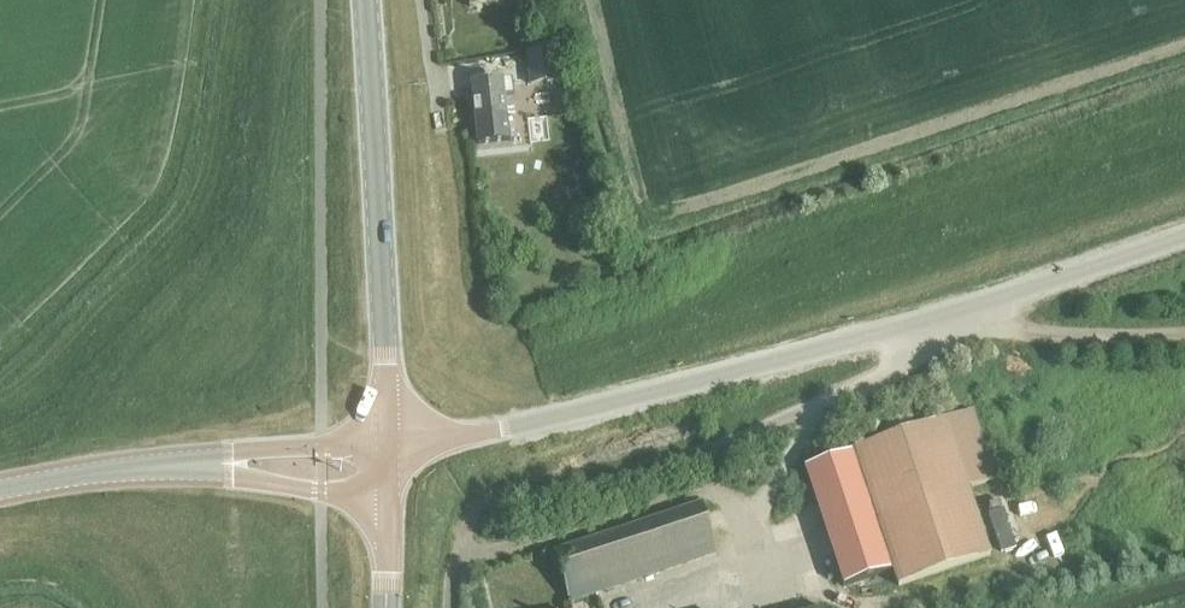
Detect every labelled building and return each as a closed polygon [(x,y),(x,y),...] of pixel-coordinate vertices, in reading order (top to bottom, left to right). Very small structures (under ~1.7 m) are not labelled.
[(452,70),(472,66),(469,43),(448,46),(452,70)] [(554,47),(525,51),(529,82),(558,79),(554,47)] [(501,76),(470,80),(477,145),(509,141),(506,116),(503,97),(514,96),(512,80),(501,81),(501,76)] [(972,410),(853,449),(900,585),(988,555),(967,489),(993,479),(972,410)] [(854,452),(804,468),(815,500),(844,588),(893,572),(854,452)] [(553,552),(569,602),(716,554),(701,504),(553,552)]
